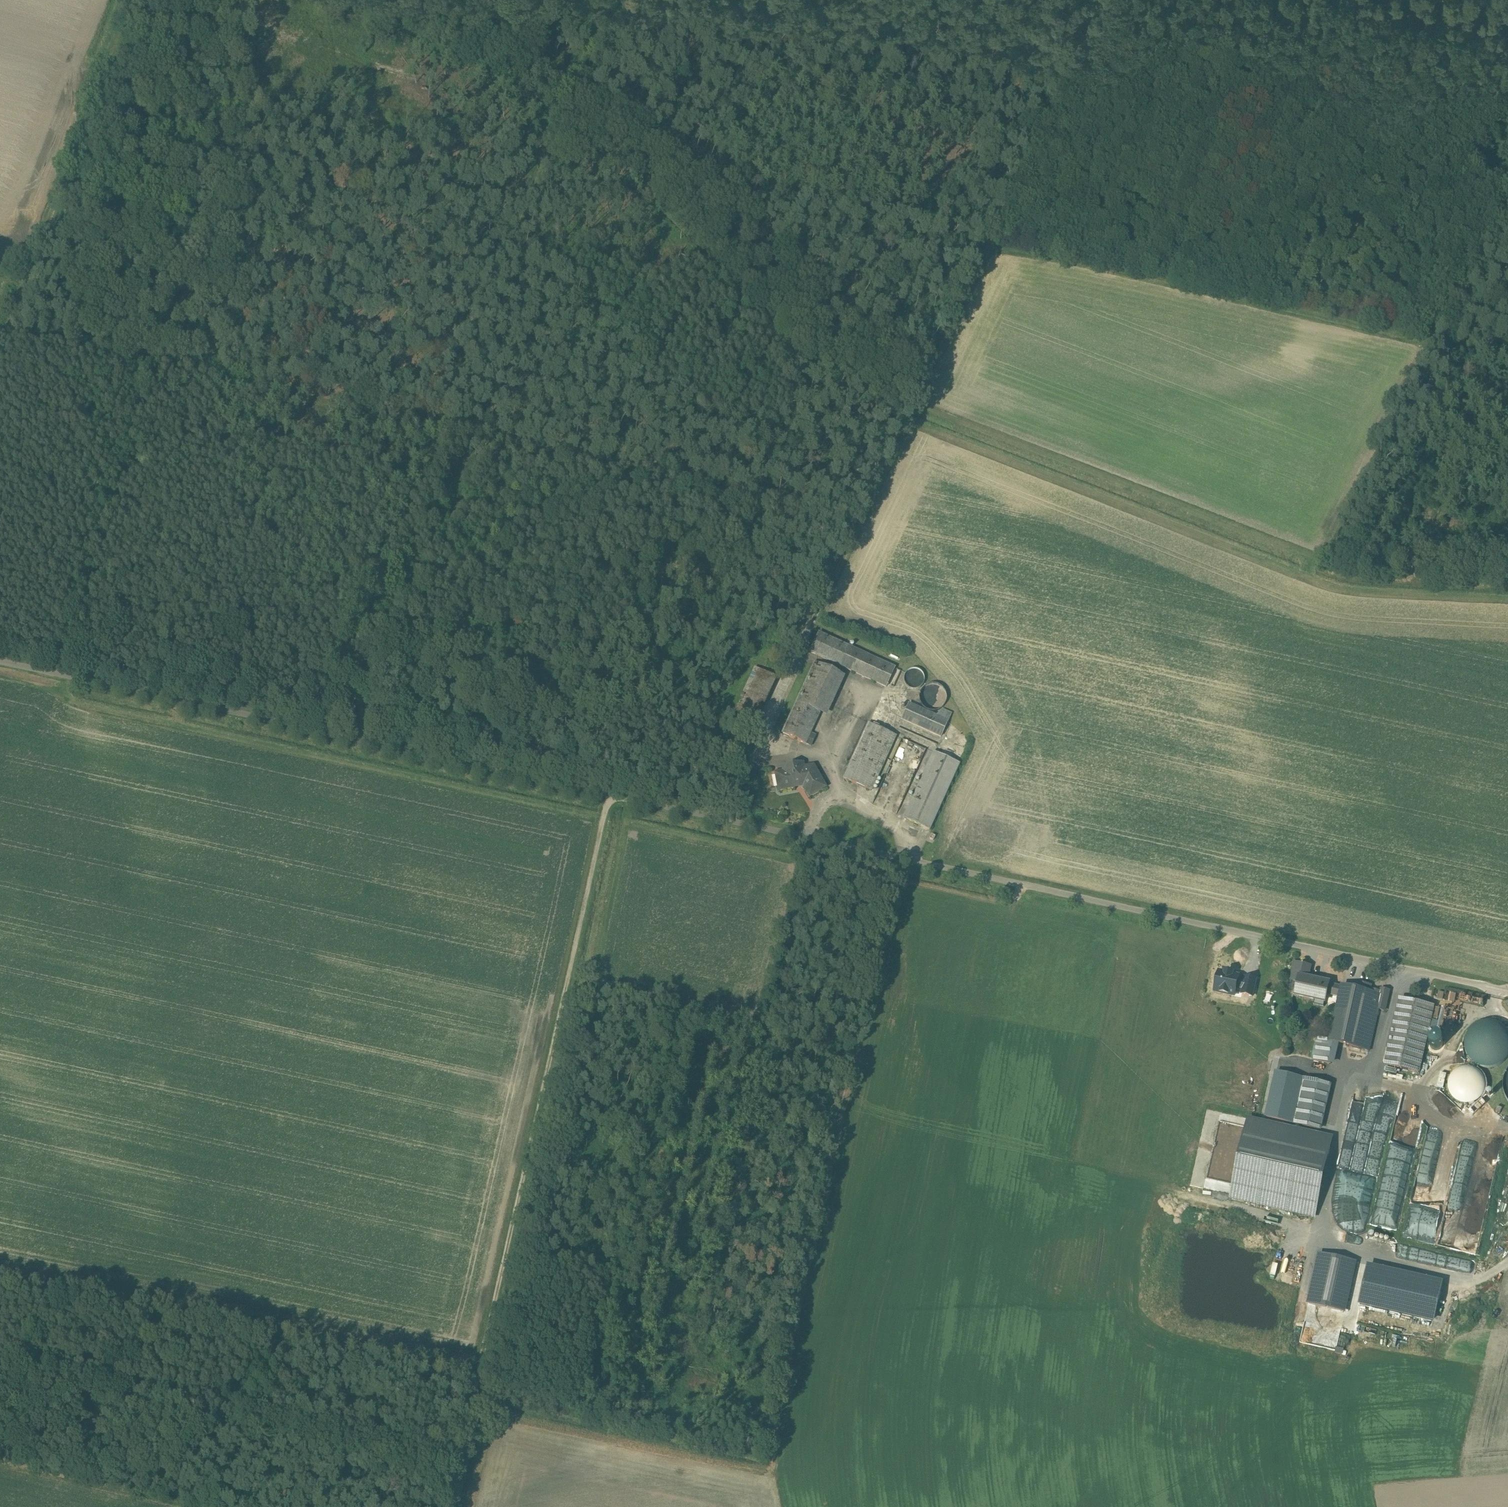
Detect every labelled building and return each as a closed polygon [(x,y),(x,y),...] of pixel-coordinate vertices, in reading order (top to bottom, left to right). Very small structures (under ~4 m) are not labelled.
[(849,644),(839,666),(883,686),(893,665),(849,644)] [(810,661),(779,729),(793,736),(806,707),(813,710),(831,670),(810,661)] [(760,719),(778,674),(755,665),(737,710),(741,711),(744,704),(748,705),(750,700),(758,704),(756,710),(760,711),(757,718),(760,719)] [(920,677),(920,669),(906,670),(907,678),(920,677)] [(921,685),(922,703),(930,702),(930,710),(944,709),(943,684),(921,685)] [(905,704),(899,716),(939,735),(945,722),(905,704)] [(842,778),(873,792),(899,736),(868,721),(842,778)] [(925,824),(954,761),(899,736),(873,792),(870,799),(925,824)] [(810,796),(825,787),(813,766),(803,768),(802,764),(783,768),(784,772),(776,773),(779,790),(803,786),(810,796)] [(1325,1001),(1329,983),(1299,977),(1295,995),(1315,999),(1316,1002),(1322,1003),(1325,1001)] [(1372,1049),(1383,991),(1345,984),(1334,1042),(1372,1049)] [(1452,998),(1481,1004),(1483,996),(1453,991),(1452,998)] [(1436,1004),(1402,997),(1389,1062),(1395,1063),(1424,1069),(1436,1004)] [(1505,1060),(1507,1056),(1507,1030),(1502,1024),(1495,1021),(1487,1020),(1479,1022),(1473,1026),(1468,1031),(1465,1038),(1465,1046),(1467,1053),(1471,1059),(1476,1064),(1483,1067),(1491,1067),(1499,1065),(1505,1060)] [(1395,1063),(1389,1062),(1365,1057),(1362,1074),(1392,1080),(1395,1063)] [(1477,1103),(1482,1098),(1485,1092),(1486,1086),(1485,1079),(1482,1073),(1477,1068),(1470,1066),(1463,1065),(1457,1067),(1451,1071),(1447,1076),(1445,1083),(1445,1089),(1447,1096),(1452,1101),(1457,1105),(1464,1106),(1471,1106),(1477,1103)] [(1323,1132),(1335,1082),(1300,1073),(1287,1123),(1323,1132)] [(1361,1122),(1352,1169),(1366,1172),(1375,1125),(1361,1122)] [(1318,1218),(1331,1151),(1246,1133),(1232,1201),(1318,1218)] [(1402,1223),(1410,1163),(1386,1160),(1379,1210),(1393,1211),(1391,1222),(1402,1223)] [(1371,1203),(1372,1197),(1353,1194),(1352,1200),(1371,1203)] [(1432,1220),(1433,1217),(1415,1211),(1409,1232),(1419,1235),(1418,1238),(1426,1240),(1427,1237),(1434,1239),(1439,1222),(1432,1220)] [(1357,1261),(1318,1253),(1307,1305),(1346,1313),(1357,1261)] [(1368,1265),(1359,1305),(1434,1322),(1443,1282),(1368,1265)]
